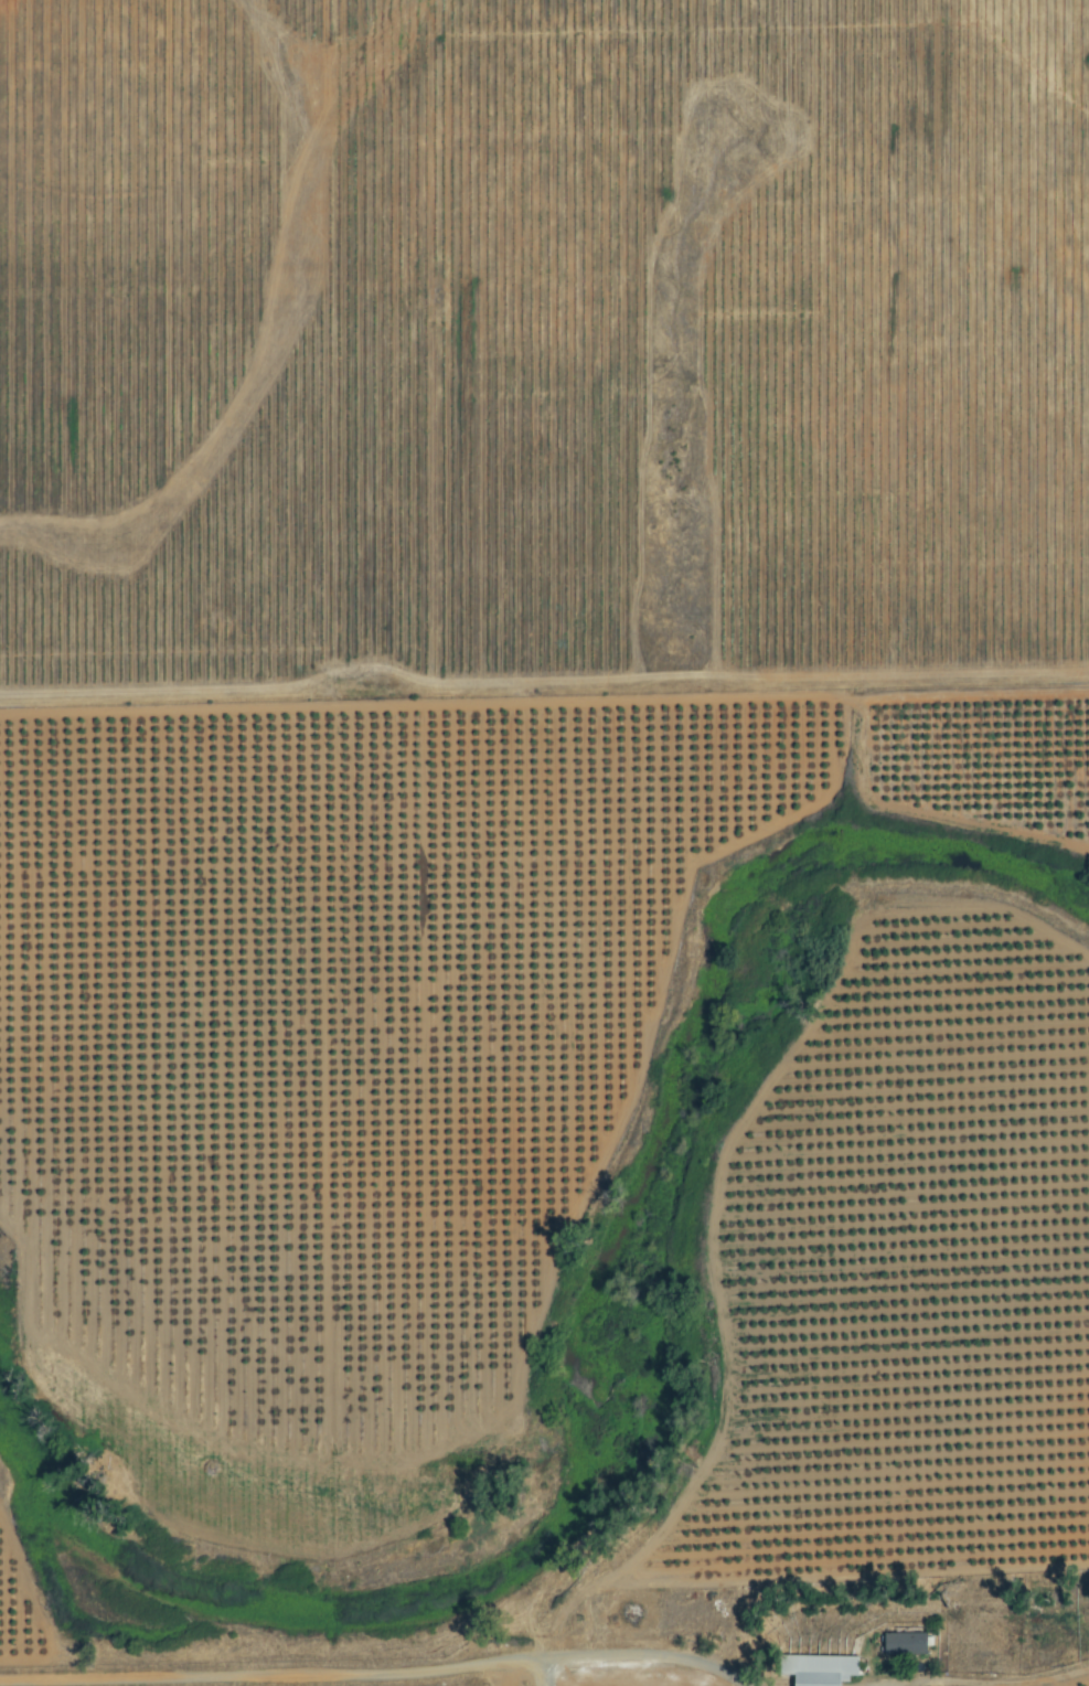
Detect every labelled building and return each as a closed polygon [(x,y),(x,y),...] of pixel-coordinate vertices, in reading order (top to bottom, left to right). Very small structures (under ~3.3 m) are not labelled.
[(924,1633),(881,1634),(881,1654),(924,1654),(924,1633)] [(838,1676),(855,1676),(855,1658),(775,1656),(775,1675),(791,1675),(791,1685),(838,1685),(838,1676)]
